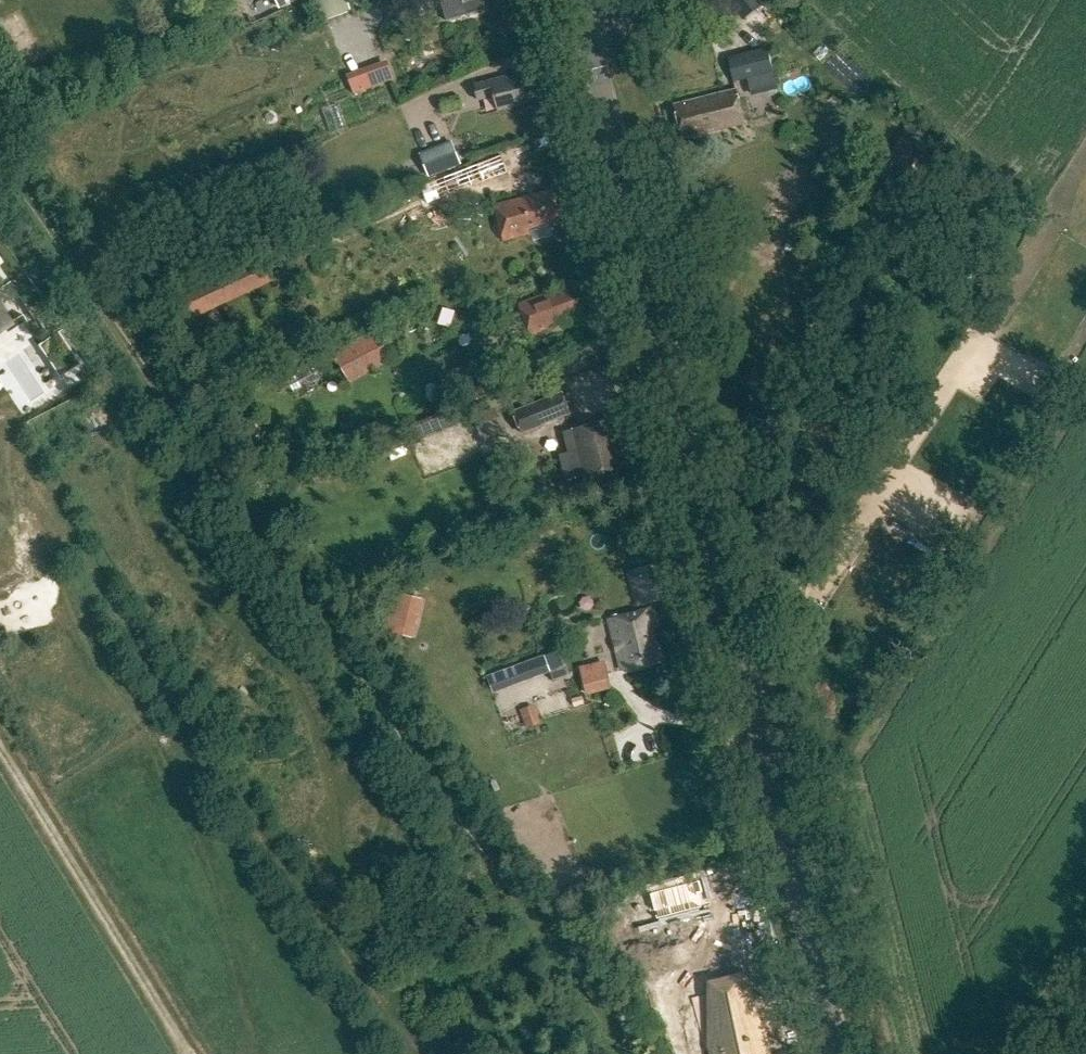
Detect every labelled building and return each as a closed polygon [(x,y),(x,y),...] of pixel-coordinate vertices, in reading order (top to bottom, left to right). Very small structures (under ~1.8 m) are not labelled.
[(412,14),(438,7),(436,0),(408,0),(412,14)] [(466,8),(467,12),(471,14),(483,10),(486,6),(484,2),(492,0),(441,0),(445,14),(466,8)] [(745,16),(762,4),(760,0),(733,0),(745,16)] [(729,57),(734,80),(774,70),(769,47),(729,57)] [(832,54),(825,48),(815,59),(822,65),(832,54)] [(348,75),(355,95),(395,80),(388,60),(348,75)] [(479,100),(495,96),(499,111),(531,103),(523,75),(510,78),(509,76),(475,85),(479,100)] [(704,98),(674,105),(682,141),(746,125),(737,90),(717,95),(718,100),(705,103),(704,98)] [(442,100),(445,112),(463,108),(460,96),(442,100)] [(452,141),(421,154),(429,176),(461,163),(452,141)] [(421,185),(429,205),(514,170),(506,150),(421,185)] [(562,220),(553,190),(495,205),(504,241),(530,234),(529,229),(562,220)] [(573,292),(557,298),(555,292),(521,305),(532,334),(582,315),(573,292)] [(10,325),(4,315),(0,309),(0,332),(10,325)] [(374,334),(335,355),(344,372),(357,366),(358,367),(384,353),(374,334)] [(487,390),(483,376),(466,381),(462,369),(448,374),(457,400),(487,390)] [(569,417),(561,397),(513,416),(521,436),(569,417)] [(502,417),(477,427),(482,440),(507,430),(502,417)] [(574,430),(586,477),(621,468),(616,448),(622,447),(616,420),(574,430)] [(639,603),(667,596),(660,566),(631,571),(639,603)] [(412,638),(423,598),(398,592),(388,632),(412,638)] [(611,620),(624,669),(659,660),(650,626),(657,625),(653,610),(611,620)] [(486,677),(492,694),(550,673),(553,682),(567,676),(558,651),(486,677)] [(639,923),(640,924),(712,906),(711,904),(703,906),(699,894),(704,893),(700,877),(698,878),(699,880),(652,892),(651,890),(649,890),(657,918),(639,923)] [(709,1044),(712,1053),(771,1053),(766,1034),(758,1036),(746,992),(750,991),(745,973),(717,980),(726,1012),(715,1015),(722,1041),(709,1044)]
